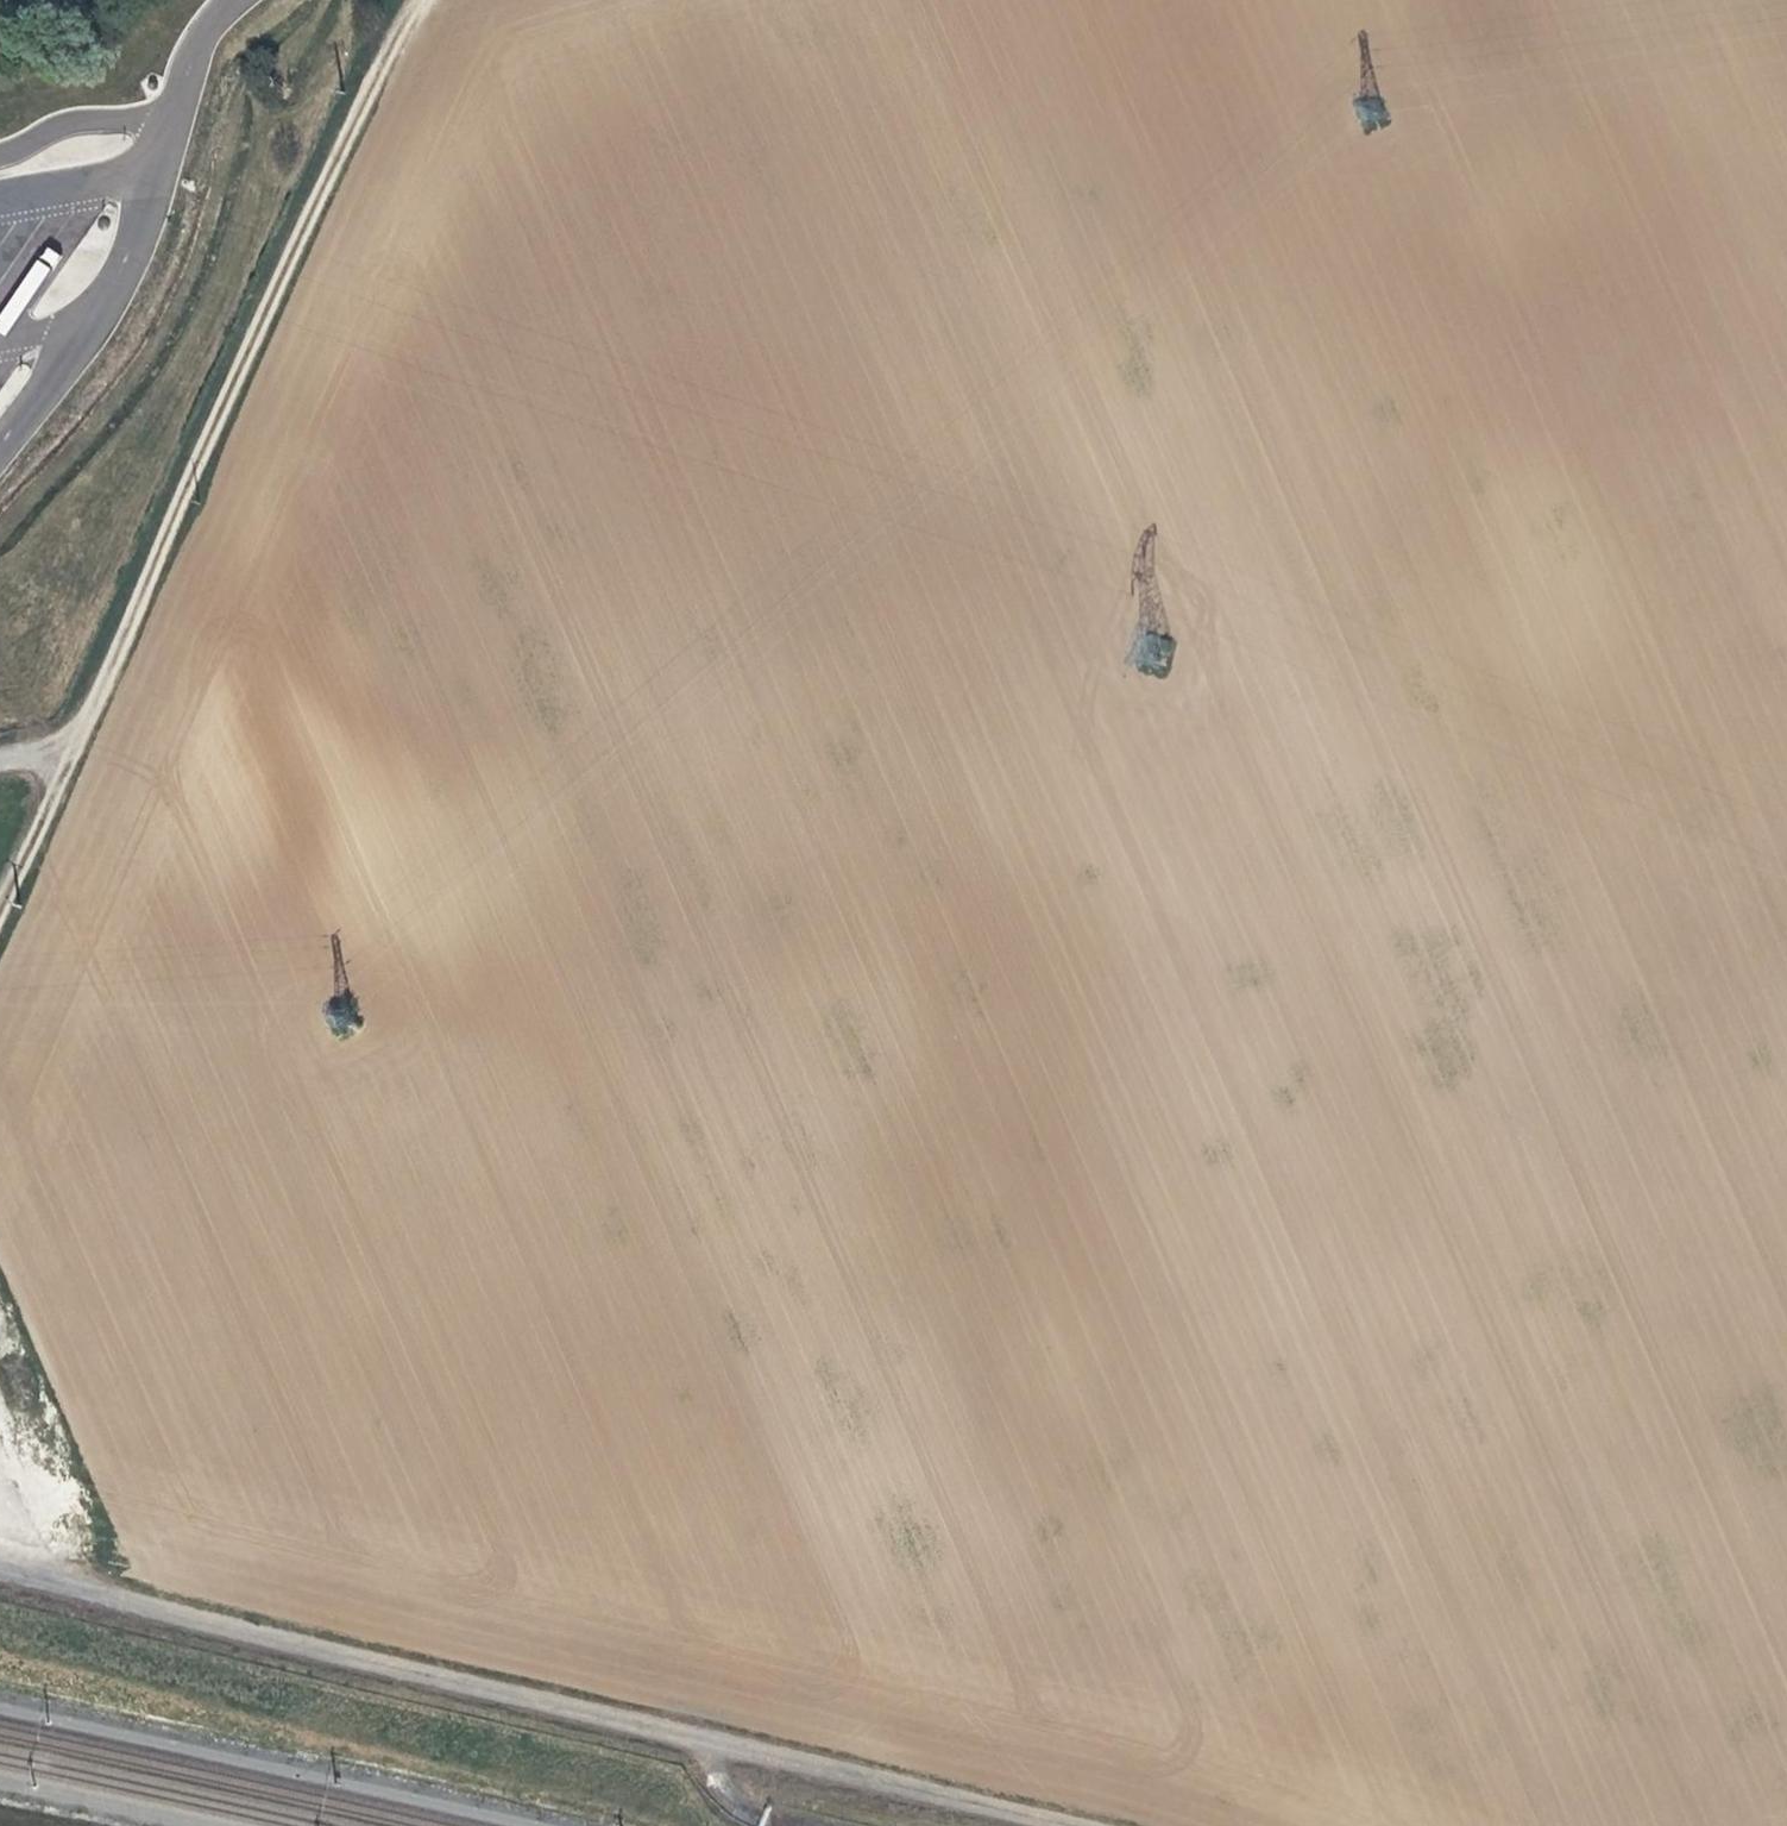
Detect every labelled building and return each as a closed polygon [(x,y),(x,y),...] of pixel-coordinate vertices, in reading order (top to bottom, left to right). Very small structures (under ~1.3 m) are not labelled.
[(1392,120),(1378,94),(1354,106),(1366,132),(1392,120)] [(338,1037),(365,1028),(355,1003),(330,1011),(338,1037)]
